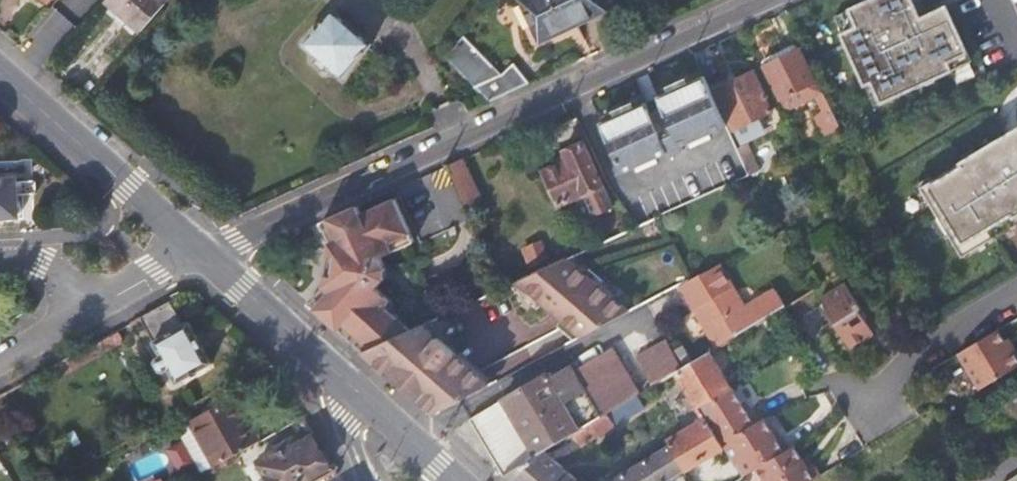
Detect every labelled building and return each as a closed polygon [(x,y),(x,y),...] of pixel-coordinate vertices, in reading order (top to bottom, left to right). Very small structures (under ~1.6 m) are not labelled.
[(142,32),(167,3),(164,0),(108,0),(107,1),(142,32)] [(594,0),(516,0),(533,41),(562,28),(560,22),(597,6),(594,0)] [(876,105),(973,61),(948,6),(922,18),(914,0),(872,0),(836,17),(876,105)] [(334,14),(306,46),(342,80),(372,48),(334,14)] [(498,79),(459,40),(443,59),(486,104),(503,96),(491,82),(498,79)] [(826,112),(834,108),(820,81),(817,82),(799,48),(795,45),(767,59),(765,64),(783,100),(804,89),(809,100),(818,97),(826,112)] [(717,91),(743,144),(762,135),(755,121),(775,111),(755,72),(717,91)] [(685,147),(728,125),(706,76),(604,123),(626,174),(670,153),(673,158),(686,152),(685,147)] [(924,184),(966,253),(1012,225),(1009,218),(1016,213),(1016,128),(924,184)] [(544,172),(560,207),(603,187),(583,142),(564,151),(567,161),(544,172)] [(483,201),(463,160),(450,166),(469,207),(483,201)] [(0,179),(0,216),(21,215),(20,194),(37,193),(37,181),(19,182),(19,178),(0,179)] [(392,269),(392,268),(387,259),(398,253),(394,244),(414,235),(398,200),(364,216),(361,208),(346,215),(324,225),(334,244),(328,290),(313,306),(349,338),(362,350),(366,355),(416,332),(402,318),(394,311),(399,305),(380,287),(390,280),(392,269)] [(418,243),(414,235),(394,244),(398,253),(418,243)] [(533,258),(537,267),(551,261),(547,252),(533,258)] [(630,313),(581,270),(576,272),(570,260),(520,283),(575,332),(578,331),(582,338),(630,313)] [(748,307),(721,264),(682,285),(692,302),(698,299),(702,306),(697,309),(719,346),(782,308),(786,305),(778,290),(748,307)] [(847,282),(821,298),(852,347),(875,332),(861,309),(863,307),(847,282)] [(185,324),(172,301),(143,317),(164,355),(159,358),(159,362),(163,371),(167,372),(172,369),(181,384),(214,364),(190,321),(185,324)] [(437,337),(436,332),(428,326),(416,332),(366,355),(380,366),(384,361),(395,371),(391,376),(398,383),(403,387),(407,382),(423,397),(461,356),(442,339),(441,341),(437,337)] [(999,328),(959,352),(981,388),(1016,366),(1016,349),(1016,347),(1012,350),(999,328)] [(108,336),(113,346),(115,346),(125,340),(120,330),(108,336)] [(105,351),(113,346),(108,336),(100,341),(105,351)] [(687,364),(670,336),(641,354),(658,382),(687,364)] [(494,456),(507,475),(546,452),(593,423),(609,413),(639,395),(644,391),(619,348),(579,371),(575,363),(570,364),(551,377),(547,372),(478,414),(500,451),(494,456)] [(677,372),(699,408),(700,407),(711,401),(734,387),(711,351),(687,365),(677,372)] [(749,411),(734,387),(711,401),(700,407),(701,408),(706,418),(725,447),(743,477),(753,471),(734,441),(767,420),(765,418),(762,420),(754,407),(749,411)] [(646,407),(639,395),(609,413),(616,425),(646,407)] [(191,422),(215,464),(238,452),(260,440),(235,398),(191,422)] [(600,435),(616,425),(609,413),(593,423),(600,435)] [(11,446),(22,439),(8,415),(0,419),(0,426),(11,446)] [(725,447),(706,418),(705,418),(667,441),(669,444),(607,480),(667,480),(725,447)] [(778,438),(767,420),(734,441),(753,471),(758,468),(759,470),(797,448),(796,445),(791,448),(783,435),(778,438)] [(271,480),(303,480),(330,465),(323,452),(313,435),(282,452),(280,448),(259,459),(271,480)] [(823,476),(815,462),(809,466),(797,448),(759,470),(766,480),(816,480),(823,476)] [(546,452),(507,475),(505,477),(509,480),(578,480),(546,452)]
